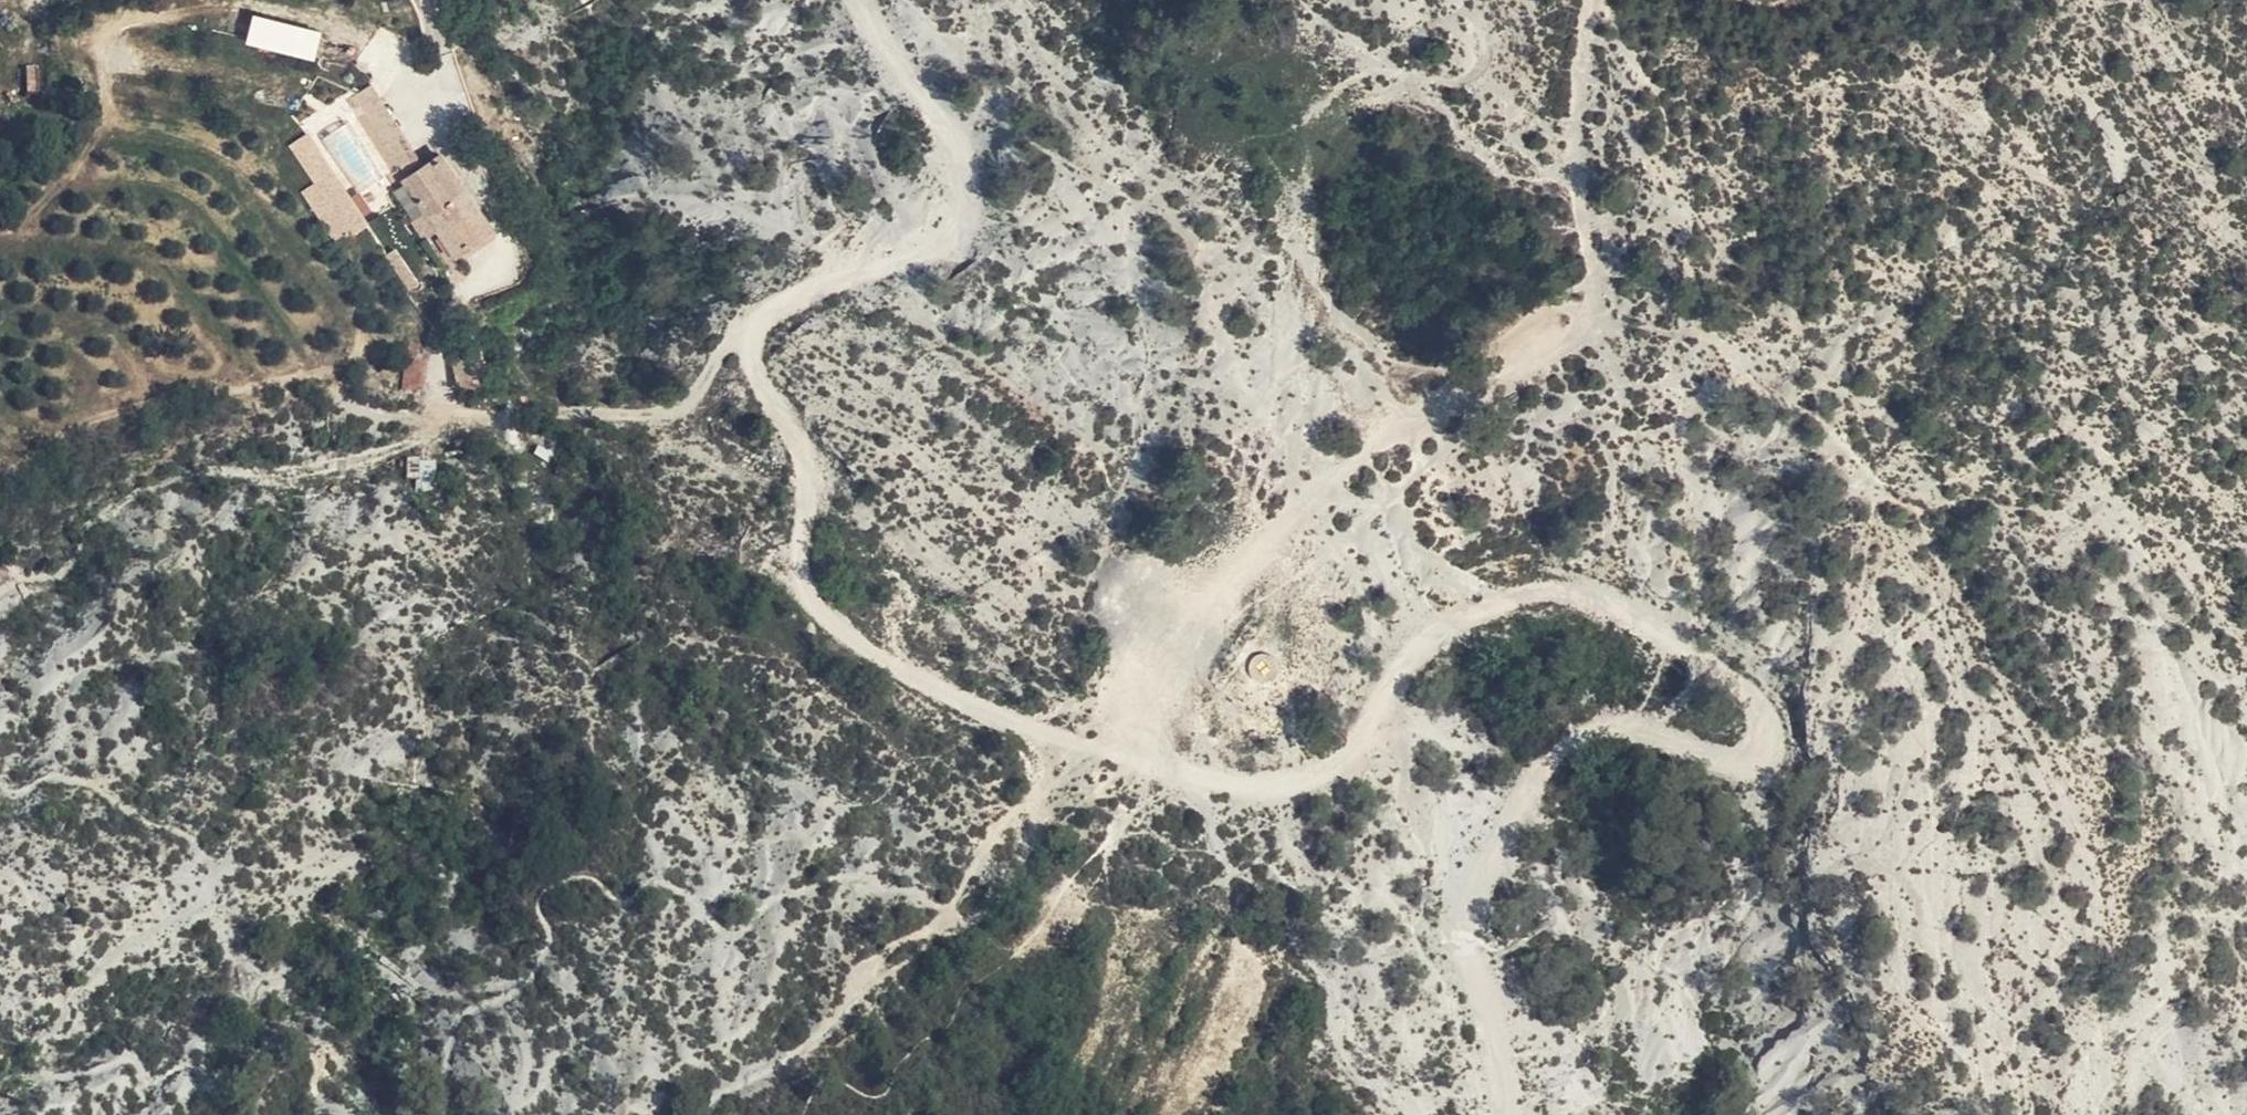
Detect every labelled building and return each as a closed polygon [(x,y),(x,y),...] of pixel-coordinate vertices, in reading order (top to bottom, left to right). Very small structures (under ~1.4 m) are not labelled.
[(252,14),(244,44),(314,61),(321,32),(252,14)] [(503,228),(447,144),(430,158),(371,81),(347,96),(400,177),(393,184),(457,275),(503,228)] [(404,389),(422,389),(424,355),(405,354),(404,389)] [(434,479),(436,458),(407,456),(405,476),(434,479)] [(1260,681),(1275,666),(1260,651),(1245,666),(1260,681)]
